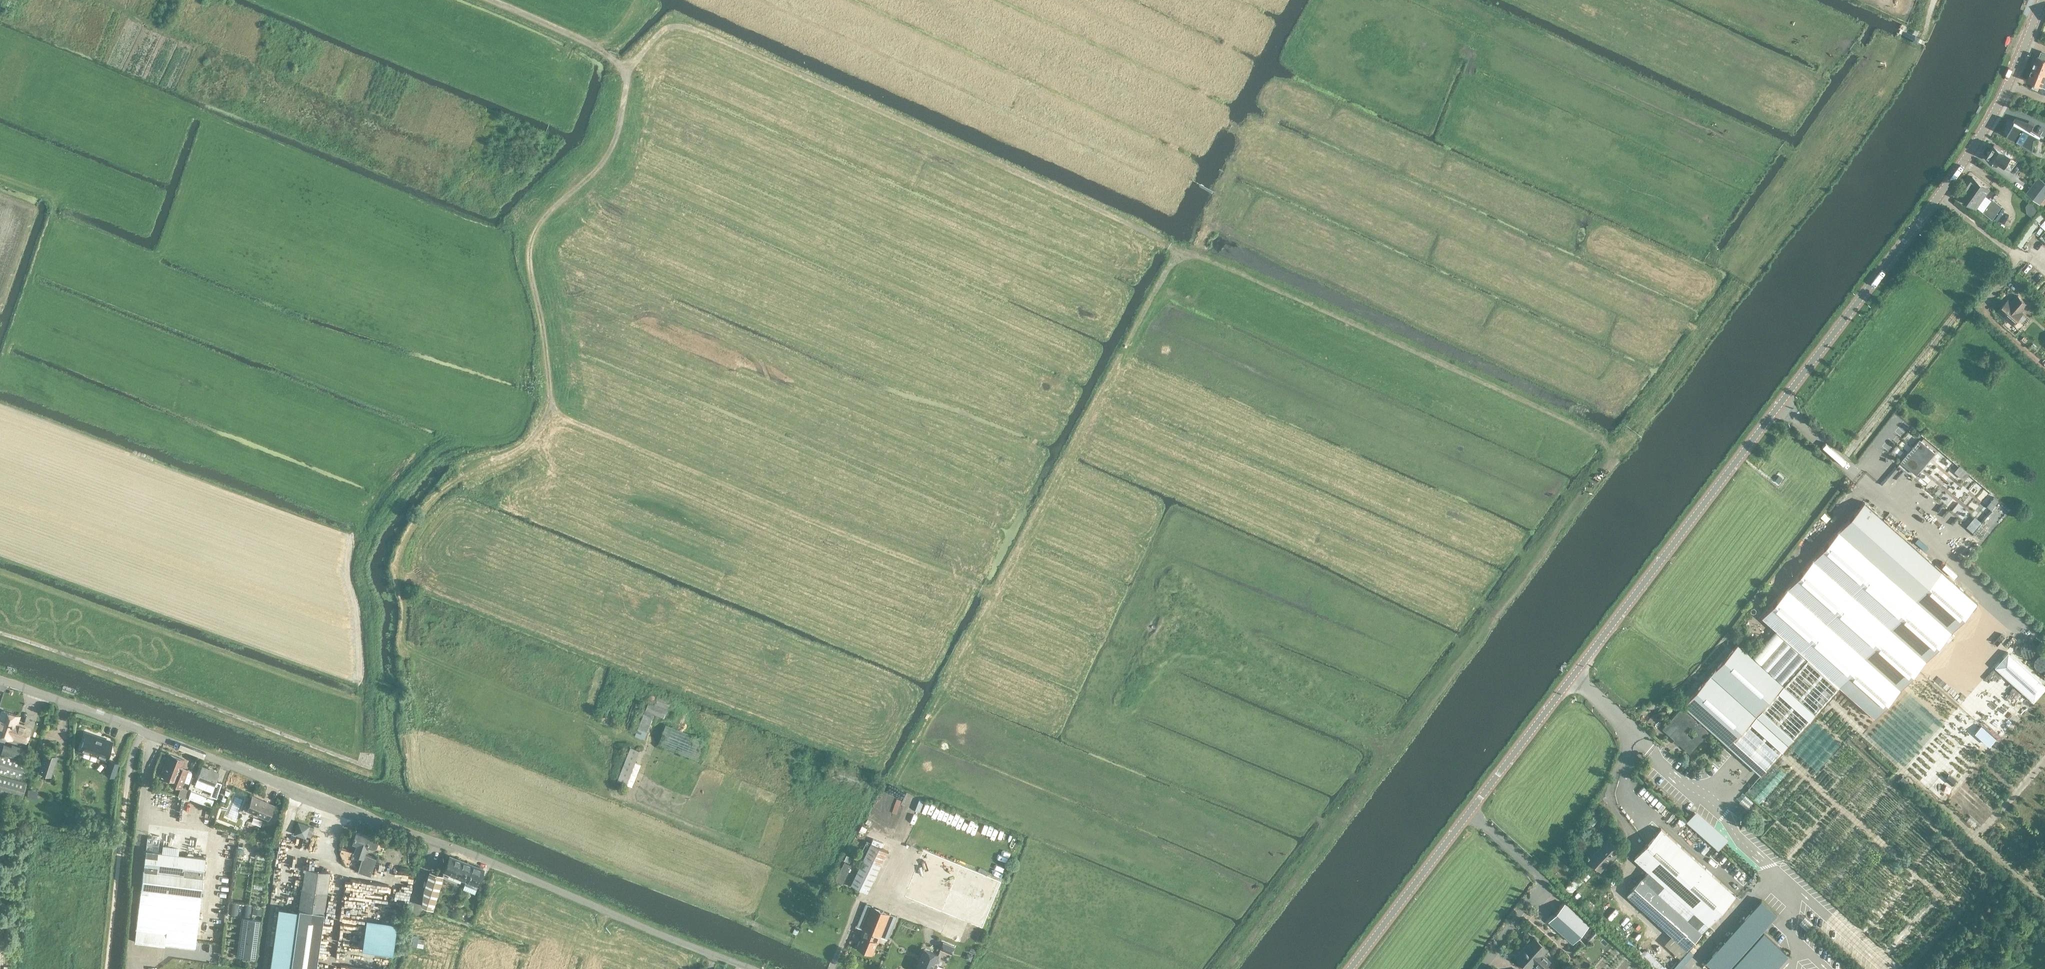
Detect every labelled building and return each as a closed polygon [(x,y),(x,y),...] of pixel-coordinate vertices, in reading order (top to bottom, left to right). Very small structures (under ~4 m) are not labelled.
[(2033,67),(2044,72),(2044,58),(2038,55),(2033,67)] [(2033,67),(2028,79),(2044,87),(2044,80),(2044,77),(2044,72),(2033,67)] [(2032,125),(2014,115),(2002,137),(2020,148),(2024,149),(2032,125)] [(1997,163),(1998,162),(2002,156),(2007,160),(2011,155),(1994,144),(1986,156),(1997,163)] [(2002,156),(1998,162),(2004,165),(2007,160),(2002,156)] [(1990,188),(1973,176),(1959,195),(1977,207),(1990,188)] [(2039,176),(2026,192),(2040,203),(2041,203),(2044,205),(2044,204),(2044,180),(2039,176)] [(1993,197),(1983,211),(1993,218),(2003,205),(1993,197)] [(2019,295),(2012,303),(2008,300),(1999,310),(2014,323),(2023,313),(2021,311),(2028,303),(2019,295)] [(1915,474),(1936,452),(1921,438),(1900,459),(1915,474)] [(1960,463),(1954,470),(1965,479),(1970,473),(1960,463)] [(1992,508),(1999,499),(1994,495),(1987,504),(1992,508)] [(1977,605),(1865,502),(1762,617),(1776,630),(1840,690),(1874,721),(1977,605)] [(1967,525),(1973,530),(1981,520),(1974,515),(1967,525)] [(1683,708),(1663,729),(1690,753),(1709,731),(1701,724),(1704,722),(1728,745),(1729,743),(1762,772),(1760,774),(1762,775),(1840,690),(1776,630),(1752,657),(1738,645),(1685,705),(1702,720),(1700,723),(1683,708)] [(1995,665),(2034,700),(2044,688),(2044,683),(2009,650),(1995,665)] [(2038,654),(2036,665),(2044,667),(2044,656),(2038,654)] [(645,710),(654,714),(664,718),(672,699),(659,694),(655,703),(649,701),(645,710)] [(0,718),(0,734),(11,738),(12,735),(26,740),(30,727),(16,723),(18,715),(3,710),(0,718)] [(644,739),(654,714),(645,710),(635,735),(644,739)] [(707,735),(706,734),(666,720),(658,742),(700,757),(707,735)] [(112,744),(85,735),(80,752),(106,761),(112,744)] [(4,743),(1,752),(23,759),(27,748),(12,744),(11,746),(4,743)] [(630,744),(617,778),(630,783),(643,749),(630,744)] [(39,769),(43,752),(36,750),(33,767),(39,769)] [(51,775),(57,756),(45,752),(39,771),(51,775)] [(0,754),(0,792),(22,798),(27,780),(23,779),(26,760),(1,753),(0,754)] [(169,782),(181,787),(188,770),(181,767),(184,759),(170,753),(161,774),(171,778),(169,782)] [(118,765),(110,762),(105,776),(114,779),(118,765)] [(211,791),(210,794),(217,797),(221,785),(215,783),(219,772),(202,766),(197,778),(208,783),(205,789),(211,791)] [(268,817),(271,810),(274,804),(252,795),(247,808),(268,817)] [(1697,808),(1687,819),(1718,848),(1729,836),(1697,808)] [(261,824),(263,818),(253,816),(252,822),(261,824)] [(310,825),(298,821),(294,833),(306,837),(310,825)] [(1688,948),(1736,894),(1661,828),(1634,858),(1649,871),(1628,894),(1688,948)] [(364,853),(366,846),(372,848),(374,848),(376,847),(377,843),(377,841),(376,839),(370,837),(356,832),(352,841),(350,841),(347,849),(354,851),(353,853),(362,856),(357,870),(370,874),(376,857),(364,853)] [(1602,870),(1611,859),(1612,860),(1614,860),(1617,856),(1617,854),(1616,854),(1621,849),(1608,837),(1589,859),(1602,870)] [(866,852),(871,841),(867,839),(862,850),(866,852)] [(147,843),(136,929),(166,932),(165,943),(195,947),(206,857),(158,851),(159,845),(147,843)] [(868,892),(888,851),(871,843),(851,884),(868,892)] [(923,850),(904,897),(942,912),(982,928),(1001,882),(960,865),(923,850)] [(466,880),(472,865),(449,856),(443,871),(466,880)] [(852,864),(845,861),(836,879),(843,882),(852,864)] [(472,865),(466,880),(478,884),(483,869),(472,865)] [(330,871),(305,867),(299,908),(290,968),(316,968),(330,871)] [(441,879),(443,873),(442,873),(441,875),(428,871),(424,889),(421,905),(432,908),(441,879)] [(1760,933),(1778,913),(1762,899),(1707,960),(1716,968),(1727,968),(1760,933)] [(238,915),(239,903),(230,902),(229,912),(233,912),(233,914),(238,915)] [(251,916),(253,905),(243,903),(242,913),(246,914),(246,916),(251,916)] [(866,903),(857,926),(863,928),(861,935),(863,935),(858,947),(872,952),(876,942),(878,942),(881,936),(887,938),(896,916),(866,903)] [(1565,903),(1549,921),(1573,942),(1589,924),(1565,903)] [(250,956),(255,918),(237,916),(233,954),(250,956)] [(362,949),(393,953),(397,922),(366,918),(362,949)] [(166,932),(136,929),(134,941),(164,945),(165,943),(166,932)] [(1516,956),(1531,968),(1543,968),(1551,960),(1544,953),(1548,948),(1536,937),(1525,949),(1524,947),(1516,956)] [(1760,940),(1734,968),(1769,968),(1783,954),(1763,937),(1760,940)] [(941,948),(952,953),(954,946),(943,942),(941,948)] [(1662,968),(1668,968),(1669,968),(1647,948),(1643,952),(1662,968)] [(938,965),(937,963),(936,963),(939,955),(924,949),(916,968),(936,968),(938,965)]
